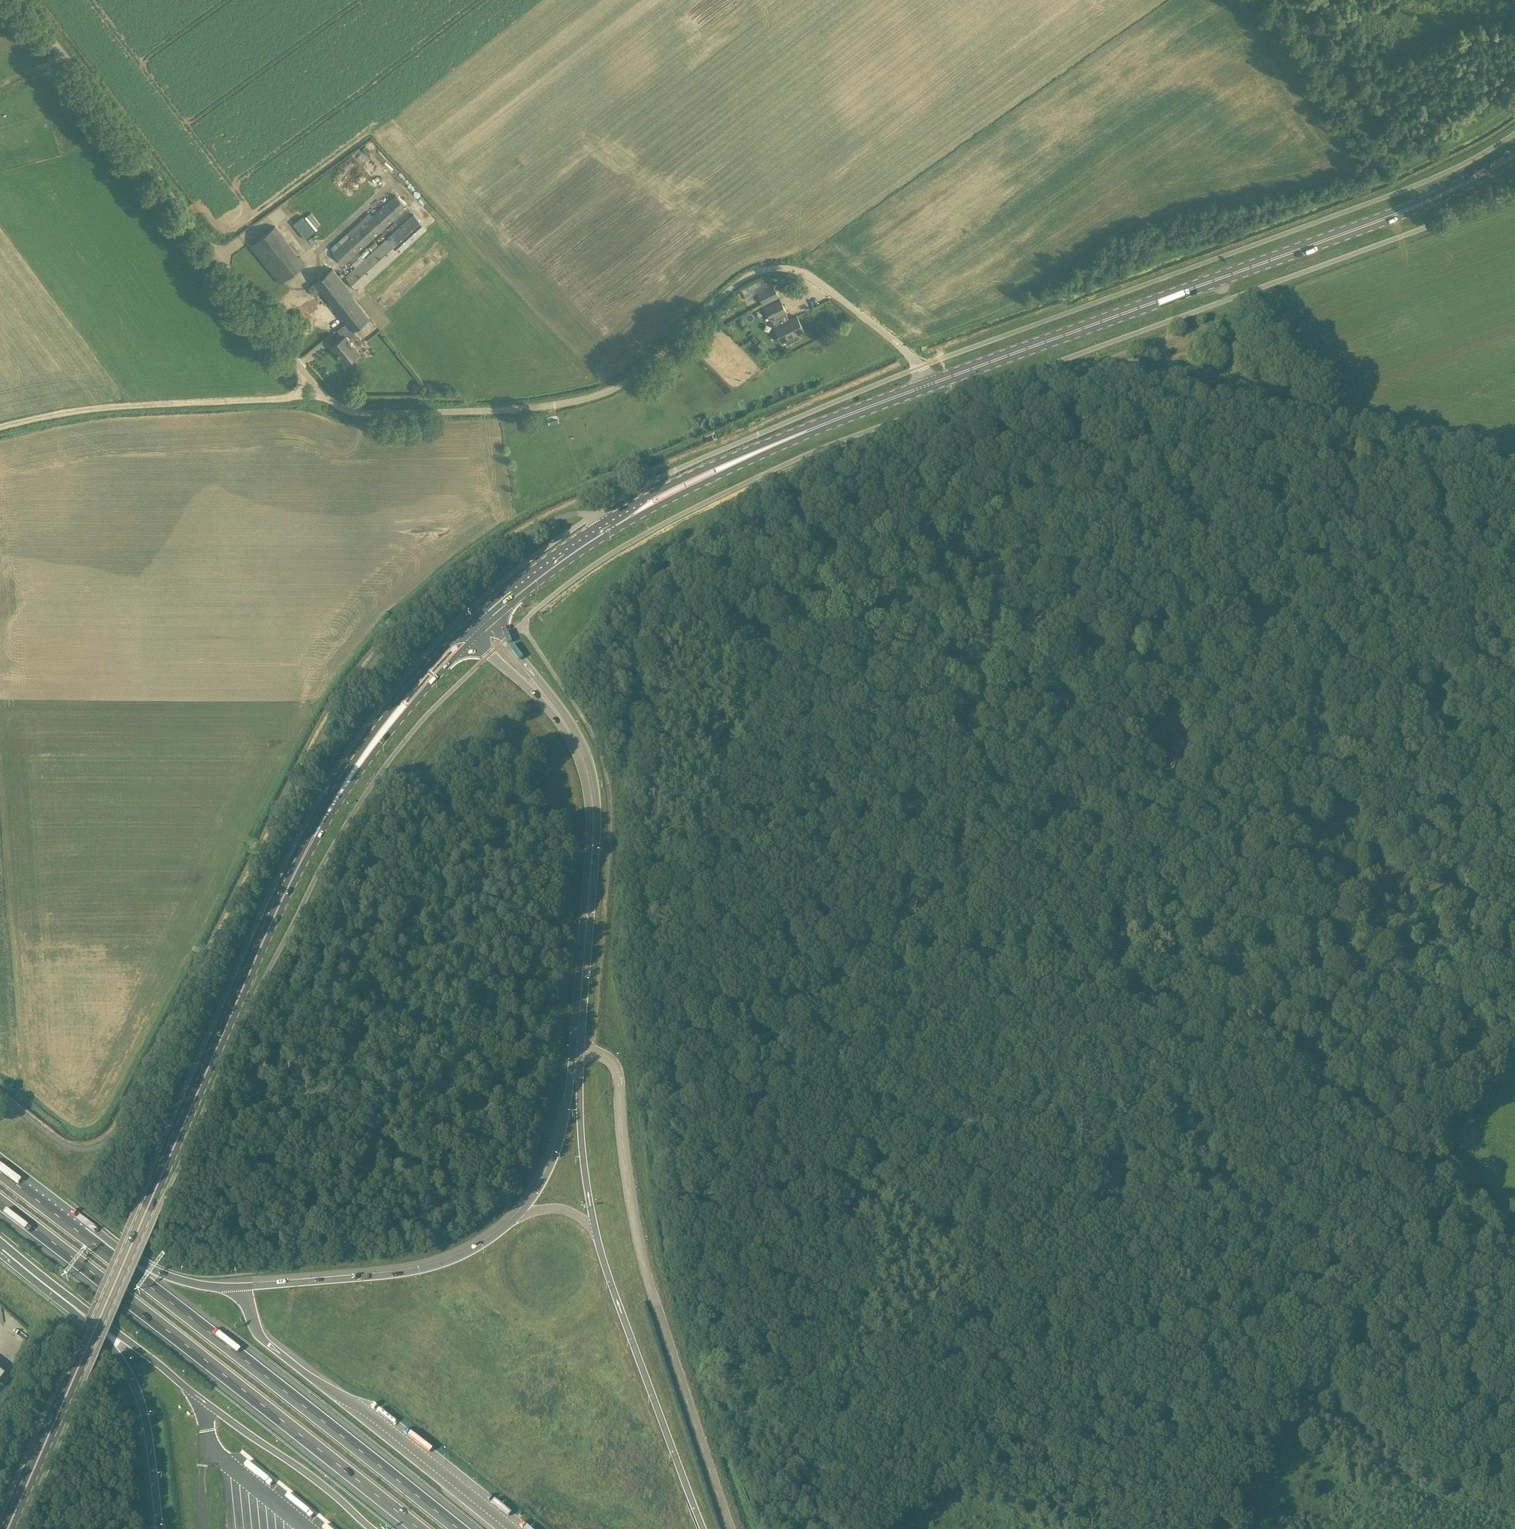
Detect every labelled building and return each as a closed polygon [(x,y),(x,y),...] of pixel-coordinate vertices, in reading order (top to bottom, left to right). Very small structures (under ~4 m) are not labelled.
[(345,277),(358,291),(427,229),(411,211),(390,230),(384,236),(387,238),(365,258),(359,251),(407,207),(396,194),(373,215),(370,212),(331,247),(334,250),(331,252),(343,265),(349,260),(355,267),(345,277)] [(275,226),(250,246),(281,283),(305,263),(275,226)] [(338,329),(344,337),(332,346),(346,363),(359,352),(351,341),(358,336),(353,330),(369,317),(351,295),(353,294),(333,268),(309,287),(315,295),(321,290),(347,322),(338,329)] [(764,304),(779,296),(769,276),(742,289),(747,300),(759,294),(764,304)] [(793,281),(781,287),(784,293),(796,287),(793,281)] [(772,318),(776,326),(775,327),(782,342),(804,332),(797,316),(784,322),(780,314),(786,312),(781,300),(766,307),(771,319),(772,318)] [(591,756),(587,758),(593,783),(597,782),(591,756)] [(504,1514),(526,1528),(529,1523),(507,1509),(504,1514)]
